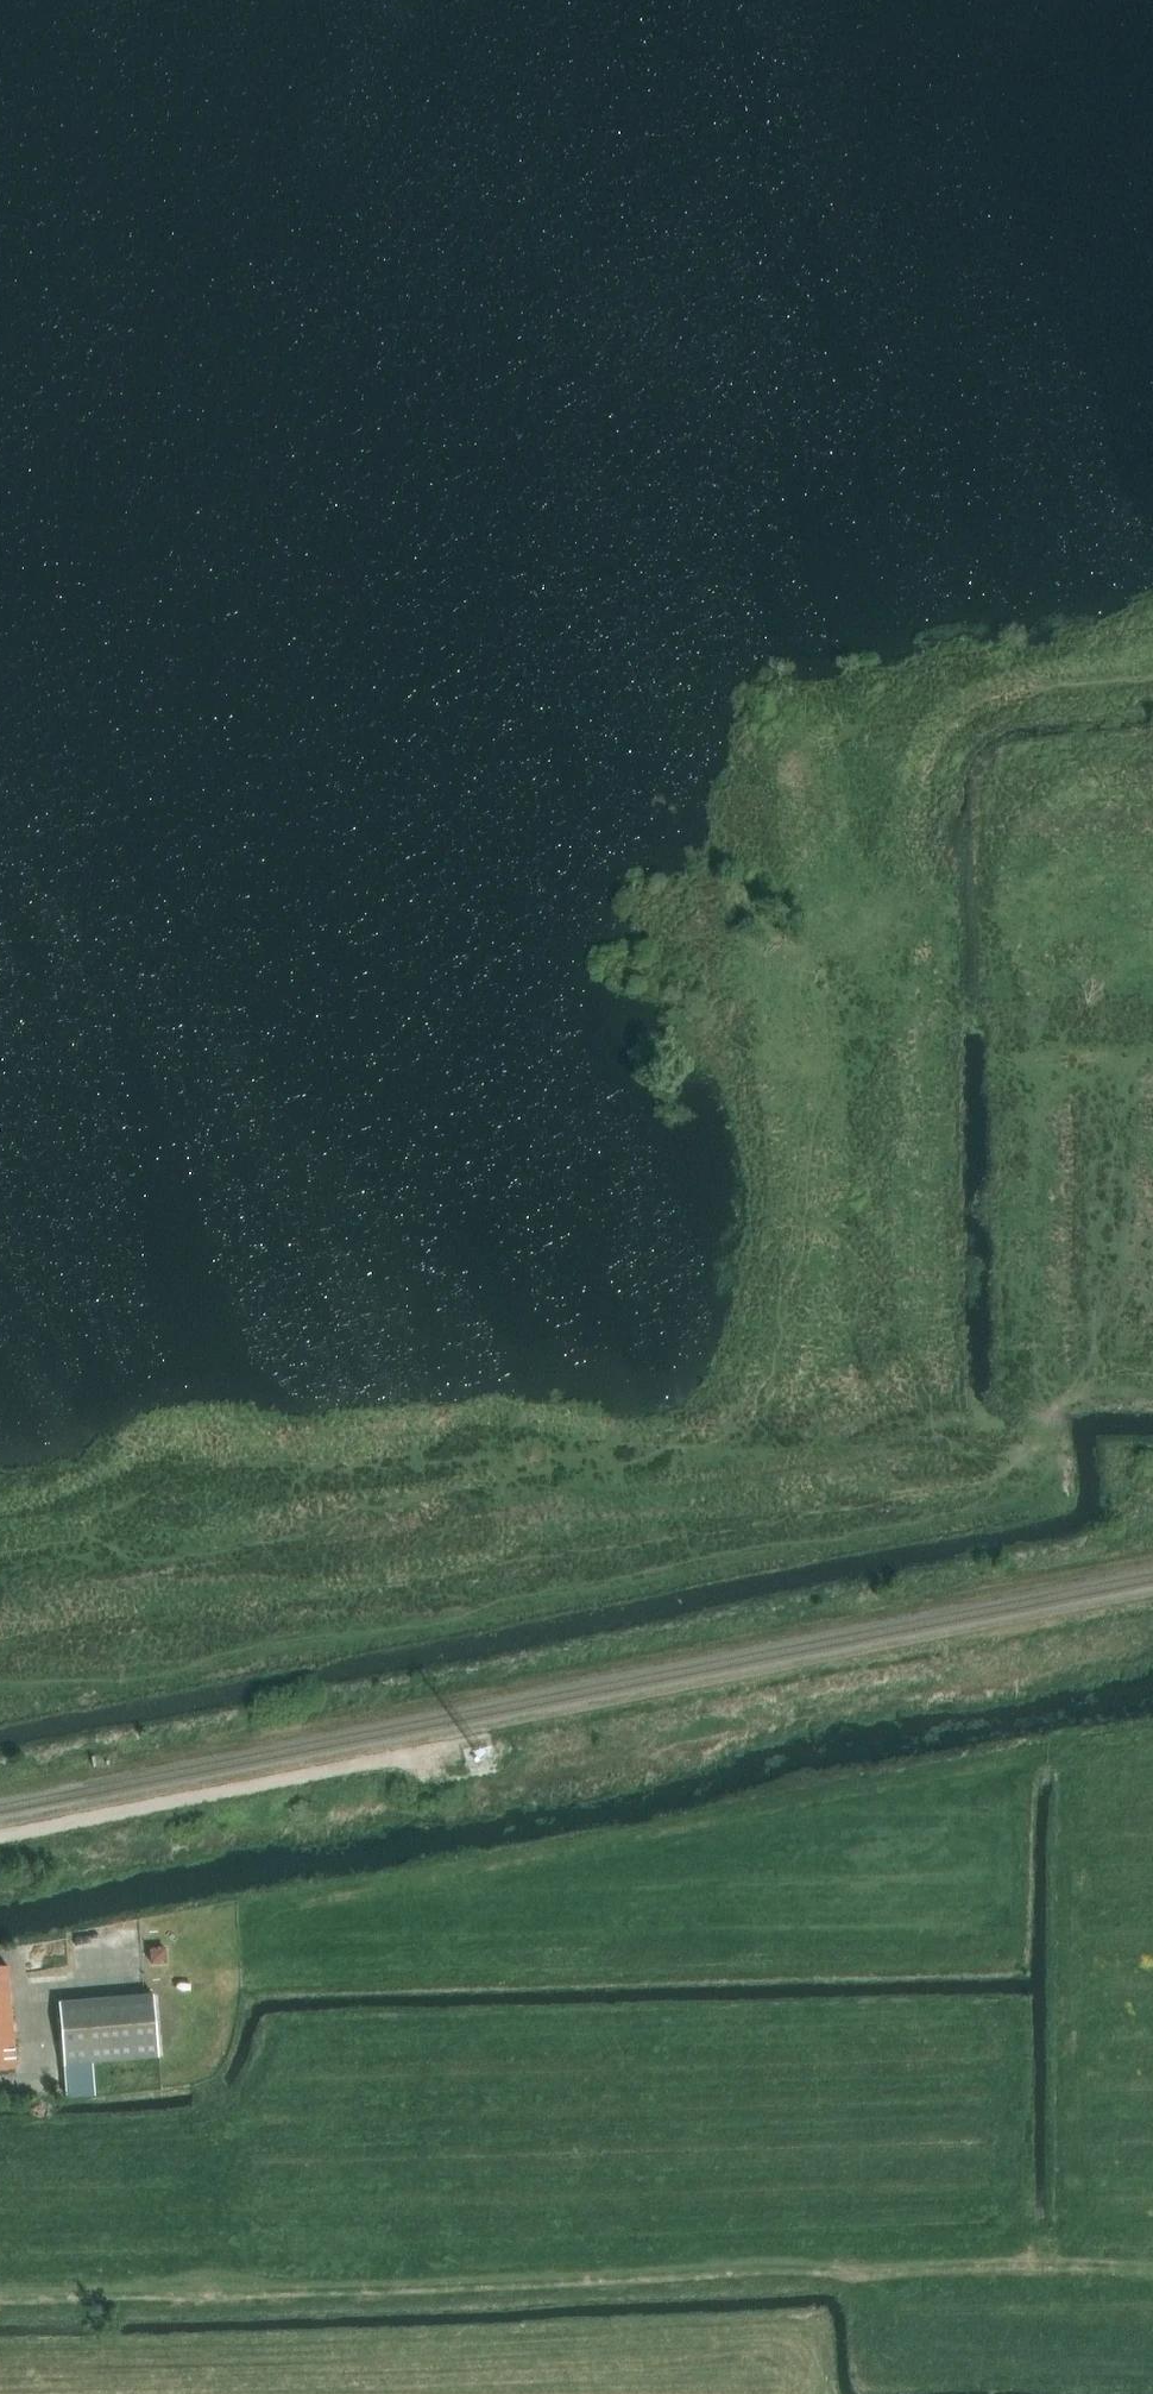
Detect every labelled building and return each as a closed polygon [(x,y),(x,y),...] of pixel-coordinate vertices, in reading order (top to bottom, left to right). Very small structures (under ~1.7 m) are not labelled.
[(9,1963),(0,1964),(0,2067),(17,2065),(9,1963)] [(159,2057),(154,1993),(58,2001),(63,2065),(65,2065),(92,2063),(159,2057)] [(92,2063),(65,2065),(67,2096),(92,2095),(94,2094),(92,2063)]
